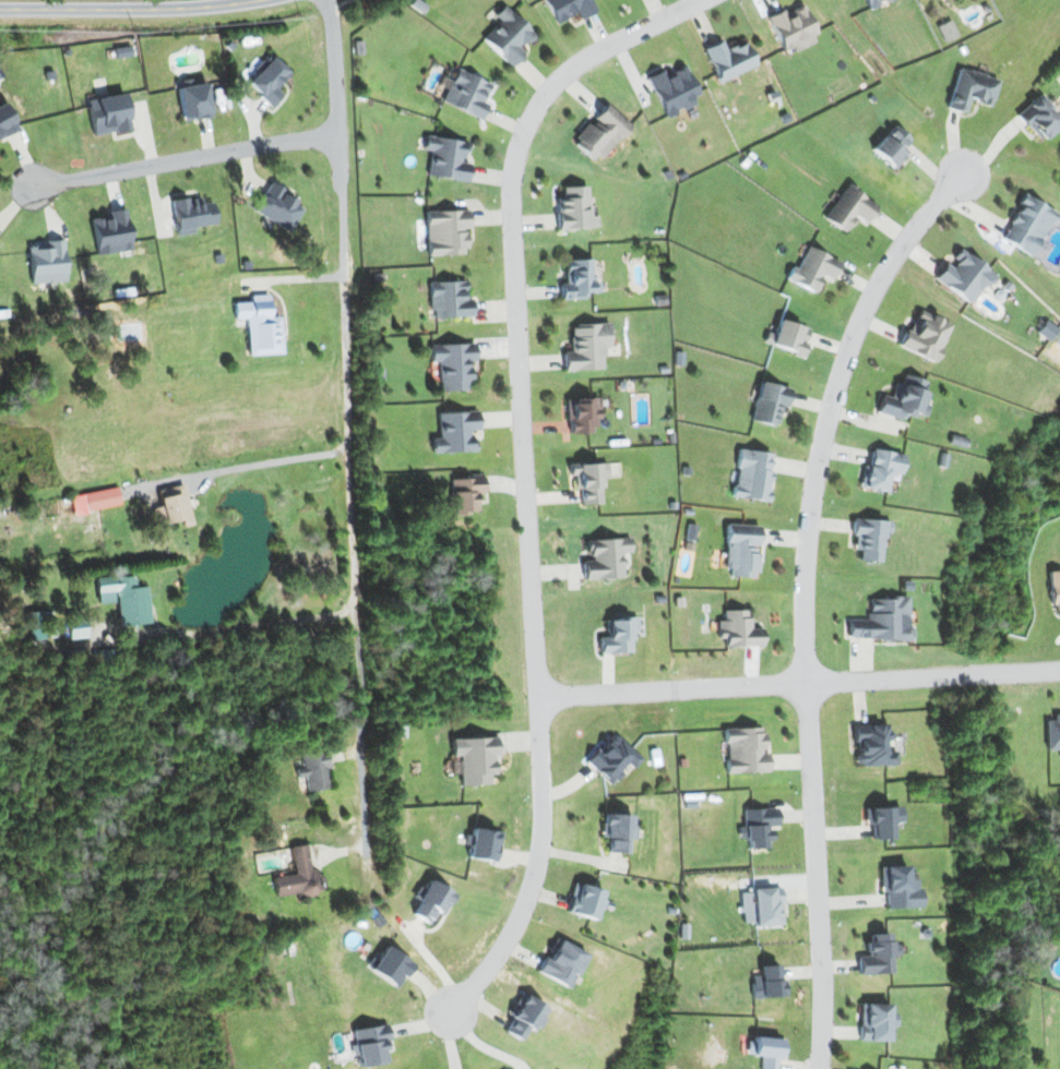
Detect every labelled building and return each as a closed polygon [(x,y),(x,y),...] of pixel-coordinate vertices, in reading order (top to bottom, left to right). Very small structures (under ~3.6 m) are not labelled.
[(576,13),(579,19),(593,12),(587,0),(544,0),(554,23),(576,13)] [(867,9),(889,0),(863,0),(867,9)] [(482,39),(510,67),(523,53),(519,49),(533,34),(503,5),(493,15),(499,21),(482,39)] [(817,41),(802,5),(784,13),(782,9),(767,16),(782,51),(791,47),(793,52),(817,41)] [(936,26),(943,42),(957,36),(950,20),(936,26)] [(755,65),(744,41),(725,50),(721,40),(703,48),(718,82),(755,65)] [(130,56),(128,46),(113,48),(114,58),(130,56)] [(276,88),(289,74),(270,56),(245,83),(270,107),(282,94),(276,88)] [(698,94),(684,65),(664,74),(662,70),(646,77),(665,117),(694,104),(691,97),(698,94)] [(998,79),(958,68),(946,108),(964,113),(968,100),(990,106),(998,79)] [(487,104),(482,102),(490,84),(456,69),(441,102),(480,119),(487,104)] [(210,116),(203,82),(175,88),(181,122),(210,116)] [(92,136),(130,129),(123,93),(85,100),(92,136)] [(1045,140),(1059,127),(1059,118),(1040,94),(1015,114),(1035,138),(1040,134),(1045,140)] [(17,129),(3,102),(0,104),(0,138),(17,129)] [(571,142),(595,163),(629,124),(605,104),(590,121),(590,120),(571,142)] [(905,156),(898,150),(908,139),(892,125),(870,150),(893,169),(905,156)] [(466,181),(469,163),(464,162),(466,141),(424,136),(422,150),(430,151),(427,176),(466,181)] [(289,232),(302,209),(293,204),(297,198),(269,182),(253,211),(289,232)] [(876,203),(844,185),(824,220),(846,232),(855,216),(866,222),(876,203)] [(556,198),(557,229),(596,228),(596,216),(587,216),(586,186),(562,187),(562,197),(556,198)] [(1032,256),(1054,211),(1022,194),(1008,222),(1010,223),(1001,240),(1032,256)] [(212,202),(201,203),(200,196),(170,200),(175,236),(192,233),(192,227),(215,224),(212,202)] [(95,255),(130,249),(124,206),(104,210),(105,216),(89,219),(95,255)] [(425,211),(426,255),(465,254),(465,230),(468,230),(467,210),(425,211)] [(29,283),(65,281),(62,241),(26,243),(29,283)] [(796,269),(791,266),(785,279),(813,292),(822,275),(831,279),(839,262),(806,247),(796,269)] [(934,279),(971,304),(992,272),(960,250),(949,266),(945,263),(934,279)] [(563,259),(564,283),(559,283),(559,299),(583,298),(583,292),(598,292),(598,281),(591,281),(591,259),(563,259)] [(472,316),(472,299),(466,299),(465,281),(429,282),(430,318),(472,316)] [(281,353),(280,317),(269,317),(268,294),(251,295),(251,302),(233,302),(234,319),(245,318),(247,355),(281,353)] [(934,362),(951,324),(917,309),(900,347),(934,362)] [(804,356),(807,343),(803,342),(807,328),(778,320),(770,346),(804,356)] [(1036,332),(1048,341),(1057,329),(1045,320),(1036,332)] [(603,368),(602,348),(609,348),(607,323),(569,325),(570,351),(562,352),(563,371),(603,368)] [(469,390),(468,361),(474,361),(474,343),(429,344),(430,362),(438,361),(438,391),(469,390)] [(876,413),(900,419),(901,414),(911,417),(912,413),(923,416),(930,393),(923,391),(926,381),(904,375),(901,385),(895,383),(891,397),(881,395),(876,413)] [(750,420),(776,427),(781,407),(786,408),(790,388),(759,381),(750,420)] [(588,433),(588,426),(597,425),(596,398),(566,399),(567,433),(588,433)] [(438,438),(430,438),(431,453),(472,451),(471,430),(478,430),(477,410),(437,412),(438,438)] [(773,453),(739,448),(731,496),(765,501),(773,453)] [(903,454),(870,448),(863,488),(887,492),(890,473),(899,474),(903,454)] [(605,462),(568,464),(569,489),(579,488),(579,505),(597,504),(597,487),(606,487),(605,462)] [(482,476),(450,477),(451,513),(476,512),(476,494),(483,494),(482,476)] [(192,524),(183,484),(157,490),(160,505),(151,507),(156,525),(181,519),(183,527),(192,524)] [(119,506),(117,488),(70,495),(72,513),(119,506)] [(852,548),(860,549),(859,560),(881,562),(883,532),(890,532),(891,521),(855,518),(852,548)] [(758,526),(726,524),(724,576),(756,577),(758,526)] [(586,539),(587,560),(581,560),(582,579),(622,578),(622,553),(630,553),(629,538),(586,539)] [(1059,574),(1059,571),(1046,571),(1047,607),(1057,607),(1057,614),(1059,614),(1059,574)] [(118,625),(149,623),(147,586),(135,587),(134,575),(95,578),(97,603),(116,602),(118,625)] [(907,597),(869,597),(869,619),(849,619),(849,639),(912,639),(912,626),(907,626),(907,597)] [(724,647),(761,646),(761,628),(748,629),(748,610),(723,610),(723,621),(716,621),(717,638),(724,638),(724,647)] [(29,640),(43,639),(41,612),(27,612),(29,640)] [(630,652),(630,630),(636,630),(636,617),(606,618),(607,637),(597,637),(598,653),(630,652)] [(67,621),(68,638),(86,637),(85,620),(67,621)] [(1059,750),(1059,716),(1043,717),(1044,750),(1059,750)] [(896,765),(896,751),(885,751),(885,740),(891,740),(890,724),(854,724),(854,741),(858,741),(858,765),(896,765)] [(725,773),(768,772),(767,751),(763,751),(762,727),(724,728),(725,773)] [(641,758),(613,734),(596,755),(592,751),(583,762),(610,785),(620,773),(618,770),(625,762),(633,769),(641,758)] [(449,739),(450,757),(457,756),(458,785),(488,784),(488,775),(495,774),(494,737),(449,739)] [(301,767),(293,768),(295,778),(303,777),(305,792),(328,788),(323,751),(299,755),(301,767)] [(901,807),(871,807),(872,839),(891,839),(891,822),(901,822),(901,807)] [(745,849),(768,848),(768,826),(777,826),(776,808),(744,809),(745,849)] [(607,838),(606,852),(625,853),(626,839),(635,840),(635,826),(630,826),(631,815),(601,813),(600,837),(607,838)] [(499,831),(469,829),(467,859),(497,862),(499,831)] [(289,847),(293,873),(271,877),(275,898),(324,891),(321,870),(310,872),(305,844),(289,847)] [(919,907),(918,879),(907,879),(907,866),(880,866),(881,893),(887,893),(887,908),(919,907)] [(441,915),(453,895),(429,880),(409,914),(427,925),(435,912),(441,915)] [(565,912),(596,921),(603,899),(600,899),(603,891),(574,882),(565,912)] [(753,926),(782,925),(780,888),(752,889),(753,926)] [(858,955),(859,974),(891,973),(890,933),(868,934),(868,955),(858,955)] [(536,974),(571,988),(585,952),(556,940),(547,961),(542,959),(536,974)] [(396,988),(412,964),(384,946),(368,970),(396,988)] [(785,980),(778,980),(778,965),(759,965),(759,976),(750,976),(751,998),(785,997),(785,980)] [(546,1009),(522,993),(507,1014),(513,1019),(504,1031),(521,1043),(541,1017),(546,1009)] [(859,1041),(888,1041),(888,1026),(895,1026),(895,1014),(888,1014),(889,1004),(860,1003),(859,1041)] [(387,1062),(383,1041),(389,1040),(386,1023),(351,1030),(358,1067),(387,1062)] [(752,1037),(751,1056),(760,1056),(759,1068),(776,1068),(777,1059),(783,1059),(784,1039),(752,1037)]
